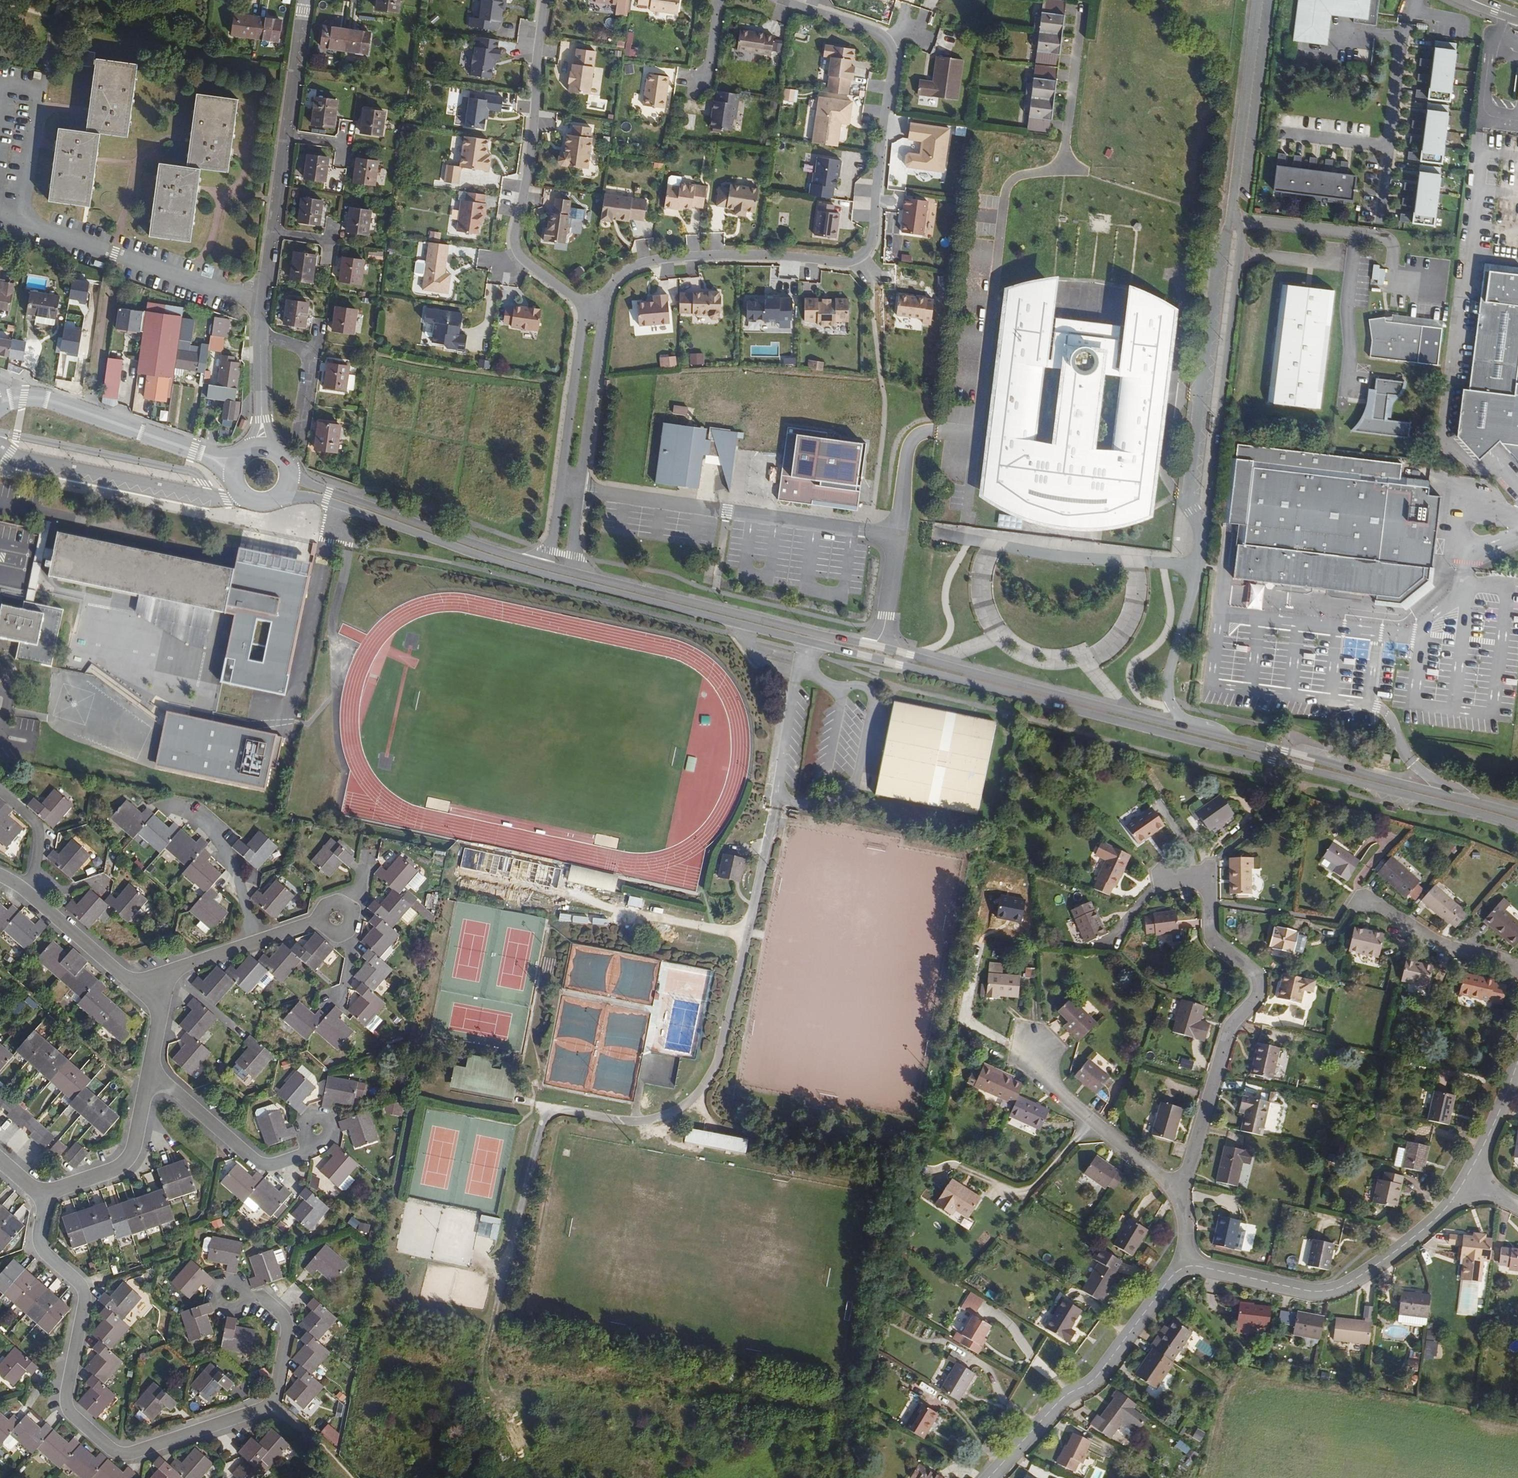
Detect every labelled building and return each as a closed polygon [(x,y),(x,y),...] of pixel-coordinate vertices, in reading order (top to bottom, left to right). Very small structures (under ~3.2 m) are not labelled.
[(403,0),(381,0),(380,7),(401,10),(403,0)] [(469,29),(498,32),(499,24),(500,24),(503,4),(505,5),(506,0),(482,0),(479,20),(470,19),(469,29)] [(589,1),(616,4),(615,15),(627,16),(629,0),(589,0),(589,1)] [(637,4),(650,6),(649,10),(678,14),(680,0),(638,0),(637,4)] [(1061,0),(1044,0),(1043,12),(1065,14),(1067,1),(1061,0)] [(1354,18),(1353,23),(1376,26),(1379,0),(1298,0),(1292,41),(1327,46),(1331,16),(1354,18)] [(1061,54),(1065,14),(1043,12),(1042,19),(1038,18),(1035,45),(1039,46),(1038,52),(1061,54)] [(255,40),(258,20),(234,17),(231,37),(255,40)] [(278,43),(281,23),(258,20),(255,40),(278,43)] [(337,47),(340,26),(322,23),(319,44),(337,47)] [(364,50),(367,29),(345,26),(342,47),(364,50)] [(744,29),(740,49),(774,54),(774,51),(776,39),(777,35),(768,33),(768,32),(744,29)] [(472,66),(471,77),(491,79),(494,62),(499,62),(501,52),(497,51),(499,42),(476,39),(473,57),(472,57),(471,65),(472,66)] [(785,39),(776,39),(774,51),(784,52),(785,39)] [(1456,43),(1435,41),(1434,47),(1432,60),(1432,67),(1431,76),(1430,83),(1429,90),(1428,90),(1428,91),(1427,99),(1450,102),(1451,94),(1451,93),(1450,93),(1451,85),(1452,78),(1453,69),(1454,63),(1455,54),(1456,50),(1456,43)] [(828,75),(826,91),(846,94),(849,78),(851,79),(853,66),(851,66),(853,49),(824,44),(822,56),(829,57),(827,75),(828,75)] [(95,65),(97,51),(79,48),(77,63),(95,65)] [(569,85),(568,92),(590,95),(596,51),(576,49),(574,64),(572,64),(571,71),(570,71),(567,84),(569,85)] [(1035,78),(1058,80),(1061,54),(1038,52),(1037,63),(1035,78)] [(965,59),(938,55),(935,81),(921,79),(919,94),(959,100),(965,59)] [(103,159),(107,132),(134,135),(145,62),(103,56),(95,112),(93,129),(66,125),(55,197),(96,203),(103,159)] [(1432,67),(1432,60),(1420,58),(1419,66),(1432,67)] [(635,73),(633,63),(624,65),(626,75),(635,73)] [(672,74),(649,71),(644,103),(667,106),(672,74)] [(1430,83),(1431,76),(1418,74),(1417,81),(1430,83)] [(1031,117),(1054,120),(1058,80),(1035,78),(1034,84),(1030,84),(1028,97),(1027,110),(1032,110),(1031,117)] [(799,89),(788,87),(786,100),(797,102),(799,89)] [(1415,97),(1427,99),(1428,91),(1416,89),(1415,97)] [(714,114),(712,128),(735,130),(737,118),(739,118),(742,93),(719,90),(718,100),(715,100),(714,114)] [(203,187),(205,167),(234,171),(239,131),(244,97),(202,92),(201,92),(195,142),(192,165),(164,161),(155,234),(196,240),(203,187)] [(854,101),(821,96),(814,142),(839,145),(842,124),(850,126),(854,101)] [(485,121),(484,121),(487,121),(488,112),(500,113),(502,99),(484,97),(484,102),(469,100),(465,128),(484,131),(485,121)] [(779,101),(771,100),(770,107),(778,109),(779,101)] [(337,105),(317,102),(313,128),(334,131),(337,105)] [(1449,105),(1427,103),(1426,109),(1425,122),(1424,129),(1423,137),(1422,145),(1421,153),(1420,153),(1419,161),(1419,162),(1442,164),(1443,155),(1442,155),(1443,147),(1444,140),(1445,131),(1446,125),(1447,115),(1449,105)] [(386,116),(366,113),(362,136),(383,139),(386,116)] [(1052,133),(1054,120),(1031,117),(1030,130),(1052,133)] [(1424,129),(1425,122),(1412,120),(1411,128),(1424,129)] [(948,172),(955,129),(917,123),(914,139),(928,141),(925,155),(914,153),(911,155),(910,164),(912,167),(948,172)] [(566,135),(563,152),(558,156),(557,161),(561,166),(567,167),(568,166),(589,169),(593,138),(591,138),(592,128),(573,125),(571,135),(566,135)] [(466,136),(462,168),(492,171),(493,158),(488,157),(490,139),(466,136)] [(1422,145),(1423,137),(1410,136),(1409,144),(1422,145)] [(1419,161),(1420,153),(1408,151),(1407,159),(1419,161)] [(1278,153),(1277,166),(1284,167),(1286,154),(1278,153)] [(1294,155),(1292,168),(1300,169),(1302,156),(1294,155)] [(325,183),(329,159),(309,156),(305,180),(325,183)] [(1310,157),(1308,170),(1316,171),(1317,158),(1310,157)] [(1325,159),(1324,172),(1331,173),(1333,160),(1325,159)] [(843,162),(820,160),(818,175),(816,175),(814,186),(813,186),(812,196),(812,198),(835,201),(836,189),(838,190),(840,178),(839,178),(839,174),(841,174),(843,162)] [(1341,161),(1339,174),(1347,175),(1348,162),(1341,161)] [(375,187),(378,164),(358,162),(355,184),(375,187)] [(462,167),(448,165),(445,183),(459,185),(462,167)] [(1441,167),(1419,165),(1419,171),(1417,184),(1416,191),(1415,200),(1414,207),(1413,214),(1413,215),(1411,223),(1434,226),(1435,218),(1435,217),(1434,217),(1436,209),(1436,202),(1437,193),(1438,187),(1439,177),(1441,167)] [(1284,167),(1277,166),(1274,191),(1281,192),(1290,193),(1296,193),(1306,195),(1312,196),(1322,197),(1328,197),(1337,199),(1343,200),(1353,201),(1356,176),(1347,175),(1339,174),(1331,173),(1324,172),(1316,171),(1308,170),(1300,169),(1292,168),(1284,167)] [(669,177),(664,209),(683,212),(683,209),(691,210),(692,207),(703,209),(706,186),(681,182),(682,177),(671,175),(669,177)] [(1416,191),(1417,184),(1404,183),(1403,190),(1416,191)] [(719,187),(716,207),(726,208),(726,209),(735,210),(734,215),(746,217),(747,212),(755,213),(759,189),(730,184),(729,188),(719,187)] [(486,197),(466,194),(464,203),(462,202),(457,234),(478,237),(480,227),(482,227),(483,219),(485,219),(487,207),(484,206),(486,197)] [(605,196),(602,221),(613,222),(614,219),(630,221),(630,219),(645,220),(648,200),(605,194),(605,196)] [(572,198),(557,196),(555,211),(553,211),(552,220),(550,220),(549,227),(547,226),(545,238),(566,241),(570,218),(571,207),(572,198)] [(929,200),(906,197),(904,213),(906,213),(905,219),(903,232),(924,235),(929,200)] [(1414,207),(1415,200),(1402,198),(1401,206),(1414,207)] [(319,226),(323,202),(302,199),(299,223),(319,226)] [(454,200),(451,218),(457,219),(461,201),(454,200)] [(836,230),(837,225),(838,215),(832,214),(833,207),(818,205),(814,237),(835,240),(836,230)] [(570,218),(585,220),(586,209),(571,207),(570,218)] [(368,235),(371,212),(351,209),(348,232),(368,235)] [(1411,223),(1413,215),(1400,214),(1400,221),(1411,223)] [(1142,222),(1138,222),(1134,225),(1137,230),(1141,230),(1144,226),(1142,222)] [(442,231),(430,230),(429,238),(441,240),(441,239),(442,232),(442,231)] [(450,293),(453,277),(453,273),(447,273),(446,277),(451,244),(431,242),(425,289),(450,293)] [(369,251),(368,258),(383,260),(384,252),(377,251),(377,252),(369,251)] [(312,281),(316,255),(295,252),(292,278),(312,281)] [(361,284),(364,260),(344,258),(341,281),(361,284)] [(1468,389),(1463,389),(1457,436),(1479,460),(1499,442),(1501,443),(1517,462),(1517,383),(1515,383),(1517,362),(1517,267),(1485,263),(1468,389)] [(1048,284),(1054,284),(1057,273),(1055,273),(1046,274),(1033,276),(1017,282),(1005,286),(981,494),(985,497),(1012,291),(1018,288),(1027,286),(1038,284),(1048,284)] [(69,298),(79,299),(79,302),(86,303),(89,282),(72,280),(69,298)] [(1127,281),(1121,324),(1131,325),(1135,290),(1167,308),(1174,312),(1149,517),(1154,515),(1179,306),(1172,302),(1161,296),(1151,291),(1140,286),(1132,283),(1127,281)] [(14,285),(0,283),(0,308),(10,310),(14,285)] [(1089,495),(1100,494),(1111,491),(1108,517),(1143,507),(1151,505),(1174,312),(1167,308),(1135,290),(1131,325),(1127,365),(1103,363),(1104,350),(1069,346),(1067,359),(1047,357),(1051,315),(1054,284),(1048,284),(1038,284),(1027,286),(1018,288),(1012,291),(986,488),(994,494),(1000,497),(1004,499),(1015,503),(1028,508),(1031,485),(1041,488),(1052,491),(1066,494),(1080,495),(1089,495)] [(1322,410),(1336,292),(1284,285),(1269,402),(1322,410)] [(57,317),(60,296),(30,292),(27,312),(57,317)] [(679,294),(679,313),(692,313),(692,315),(710,316),(710,317),(711,318),(712,319),(714,319),(717,318),(718,316),(718,315),(721,312),(721,296),(719,294),(719,292),(709,292),(709,295),(703,296),(703,293),(692,293),(692,294),(679,294)] [(637,303),(639,327),(670,324),(668,294),(652,296),(653,301),(637,303)] [(916,296),(910,296),(900,295),(897,314),(924,318),(924,323),(932,324),(935,299),(927,298),(916,296)] [(755,305),(748,305),(748,323),(765,323),(765,325),(780,325),(780,323),(793,323),(793,302),(780,302),(780,299),(765,299),(765,303),(755,303),(755,305)] [(835,303),(830,303),(830,300),(823,300),(823,303),(818,303),(818,299),(804,299),(804,322),(817,322),(817,326),(835,326),(835,322),(848,322),(848,300),(835,300),(835,303)] [(304,327),(308,303),(288,301),(285,324),(304,327)] [(116,329),(143,333),(138,371),(148,373),(145,398),(166,401),(169,376),(173,377),(183,307),(148,302),(146,312),(119,308),(119,311),(115,310),(114,320),(117,321),(116,329)] [(514,323),(514,327),(541,330),(544,309),(517,304),(516,308),(508,307),(506,322),(514,323)] [(356,331),(360,308),(340,305),(337,328),(356,331)] [(457,328),(461,328),(462,316),(426,311),(424,324),(435,325),(433,345),(448,347),(447,350),(466,353),(467,338),(459,337),(460,328),(457,328)] [(1047,357),(1067,359),(1069,346),(1104,350),(1103,363),(1127,365),(1131,325),(1121,324),(1088,320),(1051,315),(1047,357)] [(214,317),(210,335),(214,336),(221,337),(227,338),(231,318),(214,317)] [(1371,341),(1369,357),(1418,363),(1436,365),(1441,328),(1422,326),(1413,325),(1385,321),(1385,317),(1368,319),(1371,341)] [(183,318),(180,340),(191,342),(195,320),(183,318)] [(85,330),(66,327),(62,351),(81,354),(85,330)] [(0,339),(0,352),(1,352),(0,355),(10,357),(12,341),(0,339)] [(176,368),(175,375),(183,376),(183,369),(205,372),(208,348),(198,346),(198,349),(188,348),(188,342),(180,341),(178,355),(176,368)] [(704,354),(690,354),(690,365),(704,365),(704,354)] [(228,387),(224,418),(233,419),(240,364),(234,363),(235,358),(223,356),(218,386),(228,387)] [(675,356),(659,358),(660,368),(676,366),(675,356)] [(116,407),(123,359),(110,357),(103,402),(116,407)] [(492,361),(480,359),(479,367),(490,369),(492,361)] [(824,362),(808,360),(808,367),(807,369),(823,371),(823,369),(824,362)] [(349,367),(329,364),(326,387),(346,390),(346,389),(354,390),(356,375),(348,374),(349,367)] [(1389,396),(1398,397),(1400,394),(1402,391),(1404,387),(1405,382),(1376,379),(1371,418),(1363,417),(1353,431),(1408,438),(1410,423),(1385,420),(1389,396)] [(248,421),(242,419),(239,428),(244,430),(248,421)] [(656,476),(655,483),(685,487),(699,489),(703,455),(705,455),(709,456),(709,455),(719,457),(722,465),(730,491),(733,491),(738,448),(739,432),(735,431),(730,430),(698,426),(663,421),(656,476)] [(337,453),(341,427),(320,424),(317,450),(337,453)] [(867,441),(789,430),(785,455),(780,497),(825,504),(858,508),(862,479),(867,441)] [(1401,463),(1237,444),(1235,458),(1229,458),(1221,522),(1230,523),(1238,524),(1236,545),(1237,545),(1233,578),(1376,595),(1375,599),(1400,602),(1406,597),(1424,583),(1427,580),(1429,567),(1432,567),(1440,496),(1428,494),(1429,480),(1400,477),(1401,470),(1401,463)] [(709,456),(705,455),(705,463),(722,465),(719,457),(709,455),(709,456)] [(994,494),(986,488),(985,497),(998,505),(1014,513),(1032,520),(1050,525),(1066,528),(1084,529),(1106,528),(1125,524),(1140,521),(1149,517),(1151,505),(1143,507),(1108,517),(1111,491),(1100,494),(1089,495),(1080,495),(1066,494),(1052,491),(1041,488),(1031,485),(1028,508),(1015,503),(1004,499),(1000,497),(994,494)] [(59,497),(44,494),(41,506),(56,509),(59,497)] [(56,561),(58,550),(48,548),(53,522),(45,520),(28,602),(36,604),(46,559),(56,561)] [(223,682),(288,696),(293,675),(290,675),(315,564),(243,548),(239,571),(61,532),(58,550),(56,561),(52,576),(238,614),(223,682)] [(136,615),(185,643),(190,646),(209,650),(216,612),(192,607),(140,596),(136,615)] [(66,610),(36,604),(28,602),(27,602),(25,610),(5,605),(0,627),(0,638),(22,643),(20,650),(18,660),(54,667),(66,610)] [(984,814),(1003,722),(900,701),(880,793),(984,814)] [(205,719),(170,712),(156,766),(267,790),(273,766),(279,767),(285,736),(210,720),(205,719)] [(1050,768),(1045,774),(1052,780),(1057,774),(1050,768)] [(53,830),(72,807),(54,791),(41,805),(34,799),(27,807),(53,830)] [(1210,828),(1234,812),(1220,793),(1204,804),(1197,809),(1210,828)] [(1197,809),(1204,804),(1199,797),(1189,803),(1189,808),(1192,812),(1197,809)] [(6,849),(22,829),(8,817),(13,812),(4,804),(0,800),(0,844),(6,849)] [(167,830),(145,810),(145,809),(140,815),(125,802),(109,820),(132,840),(137,835),(159,854),(164,849),(186,869),(181,874),(204,894),(188,911),(200,922),(210,931),(212,932),(227,914),(213,901),(217,895),(209,888),(219,876),(205,863),(209,858),(202,851),(206,846),(199,840),(195,844),(172,824),(167,830)] [(1136,843),(1161,825),(1149,806),(1123,824),(1136,843)] [(256,871),(277,848),(258,832),(246,846),(238,840),(231,848),(256,871)] [(1119,869),(1126,855),(1128,856),(1131,850),(1104,836),(1098,848),(1106,853),(1092,882),(1108,890),(1112,881),(1114,882),(1119,872),(1119,869)] [(327,879),(341,864),(347,869),(353,861),(329,839),(309,863),(327,879)] [(70,880),(90,857),(71,841),(58,856),(53,851),(46,859),(70,880)] [(554,888),(559,863),(555,862),(554,867),(522,860),(521,865),(516,864),(517,858),(485,851),(486,846),(481,845),(480,851),(465,848),(460,867),(554,888)] [(1346,882),(1360,862),(1334,845),(1325,858),(1337,867),(1333,873),(1346,882)] [(1032,851),(1030,857),(1036,860),(1039,853),(1032,851)] [(740,884),(745,861),(724,856),(718,879),(740,884)] [(397,897),(417,874),(398,857),(385,873),(380,869),(374,875),(374,876),(391,891),(378,906),(373,901),(366,908),(366,909),(374,916),(367,924),(372,929),(359,943),(367,950),(360,958),(365,962),(352,976),(359,984),(353,991),(358,997),(345,1011),(363,1028),(369,1033),(379,1021),(373,1016),(383,1005),(370,993),(391,971),(377,959),(398,936),(391,930),(401,919),(410,908),(397,897)] [(1247,895),(1247,869),(1251,869),(1251,858),(1226,858),(1226,895),(1234,895),(1244,895),(1247,895)] [(1337,867),(1325,858),(1321,864),(1333,873),(1337,867)] [(1421,883),(1392,858),(1379,873),(1408,899),(1421,883)] [(157,871),(151,866),(146,871),(153,876),(157,871)] [(615,892),(618,878),(572,867),(569,881),(615,892)] [(277,918),(297,895),(278,879),(265,894),(260,889),(253,897),(277,918)] [(437,886),(429,884),(426,896),(434,898),(437,886)] [(1469,915),(1437,884),(1423,900),(1451,924),(1453,920),(1460,926),(1469,915)] [(127,924),(147,901),(128,885),(115,900),(110,896),(104,903),(108,908),(127,924)] [(89,930),(108,908),(104,903),(90,891),(77,906),(71,901),(71,902),(64,909),(89,930)] [(1001,893),(996,917),(1022,922),(1027,898),(1001,893)] [(643,900),(630,898),(629,906),(641,909),(643,900)] [(1105,932),(1090,899),(1073,907),(1088,940),(1105,932)] [(1505,911),(1509,906),(1503,900),(1484,921),(1513,949),(1517,944),(1517,923),(1505,911)] [(4,931),(26,950),(47,926),(39,920),(35,925),(12,905),(8,910),(0,903),(0,935),(4,931)] [(408,925),(417,914),(410,908),(401,919),(408,925)] [(1177,937),(1178,916),(1155,915),(1155,919),(1147,919),(1147,934),(1154,934),(1154,936),(1177,937)] [(210,931),(200,922),(196,925),(206,935),(210,931)] [(1294,952),(1297,934),(1295,934),(1295,931),(1277,927),(1277,930),(1273,929),(1269,947),(1272,947),(1272,951),(1291,954),(1291,952),(1294,952)] [(1380,959),(1385,938),(1355,930),(1350,952),(1380,959)] [(214,1006),(234,983),(247,995),(267,972),(280,984),(300,961),(313,973),(333,950),(315,934),(302,949),(296,944),(296,945),(290,952),(281,945),(268,959),(263,955),(256,963),(248,955),(234,971),(229,967),(223,974),(215,967),(202,981),(196,977),(190,985),(198,992),(214,1006)] [(154,948),(166,944),(164,937),(148,943),(151,946),(154,948)] [(72,998),(78,1003),(77,1004),(123,1045),(145,1021),(137,1014),(132,1019),(102,993),(107,988),(85,969),(89,963),(73,950),(69,955),(54,941),(37,960),(75,994),(72,998)] [(14,959),(8,955),(5,959),(11,963),(14,959)] [(1427,988),(1431,969),(1405,964),(1400,982),(1427,988)] [(1018,988),(1019,977),(985,975),(983,999),(995,999),(996,995),(1017,997),(1018,988)] [(1500,1005),(1504,988),(1493,985),(1493,982),(1463,975),(1459,996),(1500,1005)] [(1299,1007),(1306,981),(1284,977),(1279,1002),(1299,1007)] [(209,1052),(196,1041),(216,1018),(193,998),(186,1006),(191,1010),(177,1025),(185,1032),(179,1039),(184,1043),(170,1058),(189,1075),(209,1052)] [(1093,1025),(1066,998),(1052,1011),(1062,1022),(1060,1026),(1075,1041),(1093,1025)] [(1203,1043),(1208,1025),(1198,1022),(1203,1007),(1182,1001),(1172,1032),(1203,1043)] [(313,1030),(325,1017),(317,1010),(312,1015),(297,1002),(281,1020),(304,1040),(313,1030)] [(19,1006),(13,1011),(17,1015),(22,1009),(19,1006)] [(335,1050),(351,1032),(337,1018),(341,1014),(333,1007),(325,1017),(313,1030),(335,1050)] [(392,1016),(387,1021),(394,1027),(399,1022),(392,1016)] [(17,1052),(73,1101),(70,1105),(103,1134),(119,1116),(96,1097),(105,1087),(94,1077),(91,1081),(35,1032),(17,1052)] [(252,1080),(273,1057),(249,1035),(242,1042),(248,1047),(233,1063),(252,1080)] [(1272,1080),(1278,1048),(1259,1044),(1252,1075),(1272,1080)] [(13,1057),(0,1045),(0,1072),(13,1057)] [(1094,1094),(1107,1079),(1086,1060),(1073,1075),(1094,1094)] [(470,1062),(468,1072),(456,1069),(453,1086),(507,1097),(511,1076),(512,1070),(503,1068),(502,1074),(492,1072),(493,1066),(470,1062)] [(121,1063),(117,1068),(119,1068),(124,1072),(133,1069),(138,1067),(136,1065),(132,1066),(131,1064),(125,1066),(121,1063)] [(985,1063),(983,1067),(1014,1079),(1016,1074),(985,1063)] [(301,1064),(296,1070),(314,1085),(316,1082),(314,1076),(301,1064)] [(983,1067),(982,1067),(975,1086),(1015,1102),(1025,1083),(1014,1079),(983,1067)] [(301,1101),(314,1086),(314,1085),(296,1070),(295,1070),(275,1093),(293,1109),(299,1114),(306,1106),(301,1101)] [(507,1097),(514,1099),(519,1071),(512,1070),(511,1076),(507,1097)] [(352,1098),(356,1082),(325,1076),(321,1100),(320,1107),(330,1109),(331,1102),(351,1106),(352,1098)] [(363,1084),(356,1082),(352,1098),(360,1099),(363,1084)] [(2,1107),(5,1104),(10,1098),(0,1089),(0,1109),(2,1107)] [(1444,1126),(1451,1098),(1432,1093),(1426,1122),(1444,1126)] [(1051,1109),(1019,1094),(1015,1102),(1010,1114),(1042,1129),(1051,1109)] [(1261,1135),(1268,1103),(1240,1096),(1238,1109),(1245,1111),(1241,1131),(1261,1135)] [(1173,1142),(1180,1109),(1158,1103),(1150,1136),(1173,1142)] [(5,1104),(2,1107),(9,1113),(12,1110),(5,1104)] [(7,1116),(22,1129),(24,1126),(27,1123),(32,1117),(17,1104),(12,1110),(9,1113),(7,1116)] [(263,1114),(277,1110),(270,1104),(261,1107),(263,1114)] [(265,1146),(295,1136),(291,1126),(284,1128),(278,1109),(277,1110),(263,1114),(254,1117),(265,1146)] [(376,1140),(366,1111),(343,1119),(337,1121),(340,1131),(347,1128),(354,1148),(376,1140)] [(27,1123),(24,1126),(32,1133),(34,1130),(27,1123)] [(45,1149),(56,1137),(40,1123),(34,1130),(32,1133),(29,1136),(45,1149)] [(725,1136),(686,1128),(686,1132),(724,1140),(725,1136)] [(745,1155),(748,1140),(725,1136),(724,1140),(686,1132),(684,1143),(745,1155)] [(50,1150),(59,1157),(68,1147),(59,1140),(50,1150)] [(74,1168),(87,1152),(76,1142),(63,1158),(74,1168)] [(1401,1168),(1421,1172),(1426,1148),(1407,1143),(1405,1150),(1396,1147),(1391,1165),(1401,1168)] [(338,1147),(334,1144),(327,1152),(333,1156),(320,1171),(338,1188),(342,1190),(346,1190),(355,1180),(349,1175),(359,1165),(338,1147)] [(1236,1186),(1240,1164),(1249,1166),(1251,1152),(1222,1146),(1214,1181),(1236,1186)] [(1094,1154),(1080,1173),(1102,1188),(1105,1184),(1112,1189),(1122,1174),(1094,1154)] [(168,1201),(181,1196),(196,1191),(186,1161),(157,1170),(163,1189),(107,1209),(105,1203),(62,1218),(73,1249),(116,1235),(117,1240),(174,1221),(168,1201)] [(279,1192),(256,1172),(251,1177),(236,1164),(219,1183),(243,1203),(247,1198),(258,1207),(270,1218),(273,1215),(277,1218),(287,1206),(283,1203),(290,1194),(282,1187),(279,1192)] [(312,1174),(309,1187),(318,1191),(320,1178),(312,1174)] [(1394,1208),(1400,1178),(1384,1174),(1383,1181),(1376,1180),(1371,1204),(1394,1208)] [(977,1199),(949,1180),(934,1203),(949,1213),(953,1207),(967,1216),(977,1199)] [(311,1230),(331,1207),(306,1187),(299,1195),(305,1200),(292,1214),(311,1230)] [(258,1207),(247,1198),(243,1202),(254,1212),(258,1207)] [(2,1250),(23,1226),(0,1206),(0,1248),(2,1250)] [(1234,1230),(1236,1220),(1215,1216),(1209,1247),(1230,1251),(1230,1248),(1234,1230)] [(1127,1254),(1143,1230),(1126,1218),(1109,1243),(1127,1254)] [(281,1221),(275,1226),(285,1234),(290,1229),(281,1221)] [(359,1222),(357,1230),(368,1233),(370,1225),(359,1222)] [(278,1234),(271,1229),(269,1232),(276,1238),(278,1234)] [(497,1245),(500,1231),(492,1230),(490,1244),(497,1245)] [(1238,1249),(1241,1231),(1234,1230),(1230,1248),(1238,1249)] [(1461,1248),(1463,1237),(1450,1236),(1449,1247),(1461,1248)] [(209,1252),(211,1237),(207,1237),(204,1239),(202,1248),(205,1252),(209,1252)] [(237,1266),(241,1243),(212,1237),(211,1237),(209,1252),(207,1261),(226,1265),(225,1272),(235,1274),(237,1266)] [(1489,1263),(1491,1240),(1485,1239),(1473,1238),(1463,1237),(1460,1259),(1463,1259),(1463,1264),(1462,1274),(1482,1277),(1484,1262),(1489,1263)] [(1326,1270),(1331,1247),(1310,1242),(1305,1268),(1325,1272),(1326,1270)] [(325,1245),(305,1268),(312,1275),(317,1270),(333,1283),(349,1264),(325,1245)] [(1095,1262),(1079,1289),(1098,1300),(1115,1273),(1112,1271),(1119,1260),(1096,1246),(1089,1258),(1095,1262)] [(278,1262),(285,1259),(282,1249),(275,1251),(278,1262)] [(281,1279),(272,1250),(248,1258),(255,1278),(249,1279),(252,1289),(281,1279)] [(1146,1266),(1153,1258),(1147,1253),(1140,1262),(1146,1266)] [(49,1333),(70,1309),(15,1260),(0,1275),(0,1290),(49,1333)] [(207,1288),(214,1281),(209,1276),(191,1261),(171,1283),(190,1299),(203,1284),(207,1288)] [(123,1364),(110,1352),(130,1329),(123,1322),(143,1299),(124,1283),(111,1297),(106,1292),(98,1300),(107,1308),(100,1315),(105,1321),(92,1336),(99,1343),(92,1350),(98,1356),(85,1369),(91,1375),(85,1383),(90,1388),(78,1402),(96,1420),(117,1397),(103,1385),(123,1364)] [(983,1294),(991,1300),(995,1294),(987,1288),(983,1294)] [(985,1301),(971,1293),(962,1308),(976,1316),(985,1301)] [(1427,1319),(1430,1298),(1401,1294),(1398,1315),(1399,1316),(1427,1319)] [(1062,1298),(1044,1327),(1067,1342),(1074,1331),(1069,1327),(1080,1309),(1062,1298)] [(310,1376),(330,1353),(317,1342),(337,1320),(314,1300),(307,1307),(312,1312),(299,1327),(307,1333),(300,1341),(305,1345),(291,1360),(298,1366),(292,1374),(297,1379),(283,1393),(302,1410),(322,1387),(310,1376)] [(214,1334),(207,1316),(213,1313),(210,1303),(203,1306),(180,1314),(190,1343),(214,1334)] [(173,1306),(170,1309),(175,1314),(178,1310),(173,1306)] [(1362,1318),(1363,1318),(1371,1319),(1372,1307),(1364,1306),(1362,1318)] [(1266,1331),(1269,1312),(1239,1307),(1236,1325),(1266,1331)] [(1426,1325),(1427,1319),(1399,1316),(1399,1321),(1426,1325)] [(984,1340),(991,1328),(972,1317),(960,1337),(963,1339),(959,1346),(978,1357),(987,1342),(984,1340)] [(1318,1341),(1321,1322),(1296,1317),(1292,1337),(1318,1341)] [(252,1355),(256,1331),(237,1327),(238,1320),(228,1318),(226,1325),(221,1349),(252,1355)] [(1368,1345),(1371,1319),(1363,1318),(1363,1323),(1329,1318),(1327,1339),(1368,1345)] [(1168,1359),(1188,1330),(1172,1319),(1163,1334),(1157,1330),(1147,1345),(1151,1348),(1130,1378),(1149,1391),(1171,1362),(1168,1359)] [(1434,1332),(1426,1332),(1425,1342),(1433,1342),(1434,1332)] [(39,1367),(34,1363),(15,1346),(0,1363),(0,1375),(13,1386),(27,1372),(32,1375),(39,1367)] [(955,1399),(971,1370),(954,1360),(937,1389),(955,1399)] [(234,1384),(210,1363),(191,1386),(209,1402),(222,1388),(227,1393),(234,1384)] [(263,1369),(258,1370),(262,1381),(267,1379),(269,1372),(263,1369)] [(1316,1371),(1314,1379),(1322,1380),(1323,1372),(1316,1371)] [(177,1404),(153,1383),(133,1406),(152,1422),(165,1408),(170,1412),(177,1404)] [(1113,1428),(1132,1400),(1113,1386),(1107,1395),(1109,1397),(1095,1415),(1092,1413),(1087,1421),(1107,1435),(1112,1427),(1113,1428)] [(918,1437),(932,1412),(913,1401),(899,1426),(918,1437)] [(38,1449),(60,1469),(65,1464),(81,1477),(133,1477),(136,1475),(127,1467),(123,1473),(111,1462),(109,1462),(100,1454),(96,1458),(74,1438),(69,1444),(45,1423),(42,1427),(28,1415),(22,1422),(14,1415),(10,1420),(0,1411),(0,1444),(1,1445),(4,1442),(11,1434),(19,1441),(34,1454),(38,1449)] [(322,1433),(336,1442),(342,1434),(328,1425),(322,1433)] [(1196,1428),(1190,1437),(1198,1441),(1204,1433),(1196,1428)] [(1082,1452),(1088,1438),(1071,1430),(1064,1445),(1062,1444),(1054,1461),(1073,1470),(1079,1460),(1081,1461),(1084,1454),(1082,1452)] [(290,1448),(272,1431),(258,1447),(251,1441),(238,1455),(244,1462),(231,1476),(233,1477),(263,1477),(290,1448)] [(11,1434),(4,1442),(4,1444),(10,1449),(12,1449),(19,1441),(11,1434)] [(213,1465),(194,1449),(181,1465),(176,1460),(169,1467),(160,1459),(159,1459),(152,1467),(157,1471),(151,1477),(202,1477),(213,1465)] [(912,1462),(904,1476),(907,1477),(939,1477),(912,1462)]
